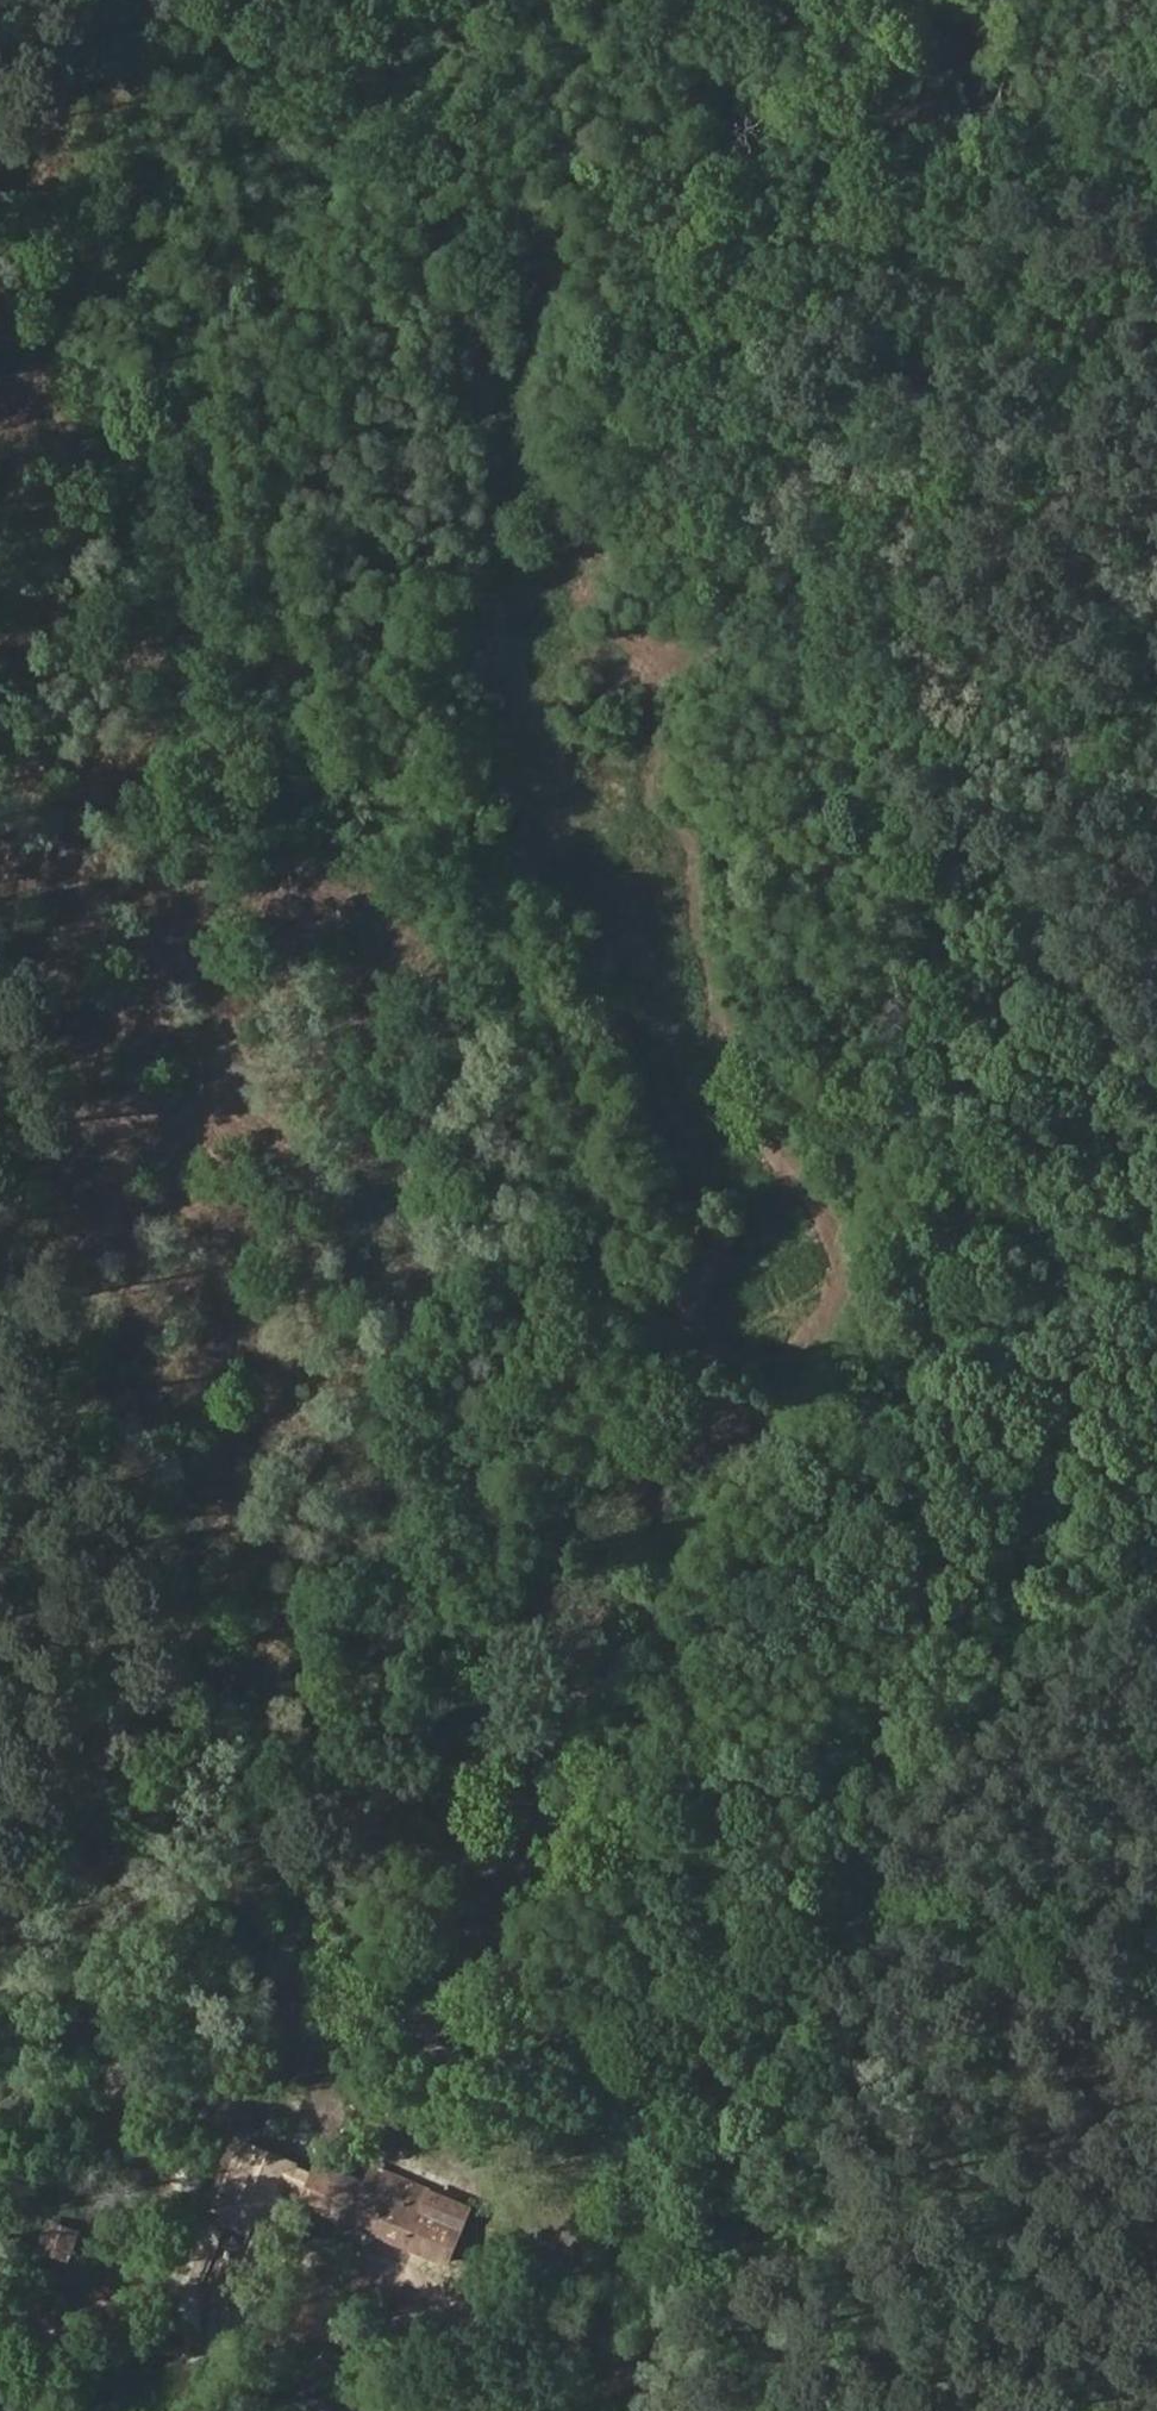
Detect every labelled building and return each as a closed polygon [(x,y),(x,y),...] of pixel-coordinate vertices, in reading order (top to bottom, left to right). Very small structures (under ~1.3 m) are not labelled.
[(241,2135),(215,2209),(271,2228),(297,2155),(241,2135)] [(337,2217),(446,2262),(470,2208),(374,2169),(367,2185),(316,2165),(301,2202),(305,2203),(337,2217)] [(47,2217),(40,2250),(74,2257),(81,2224),(47,2217)]
